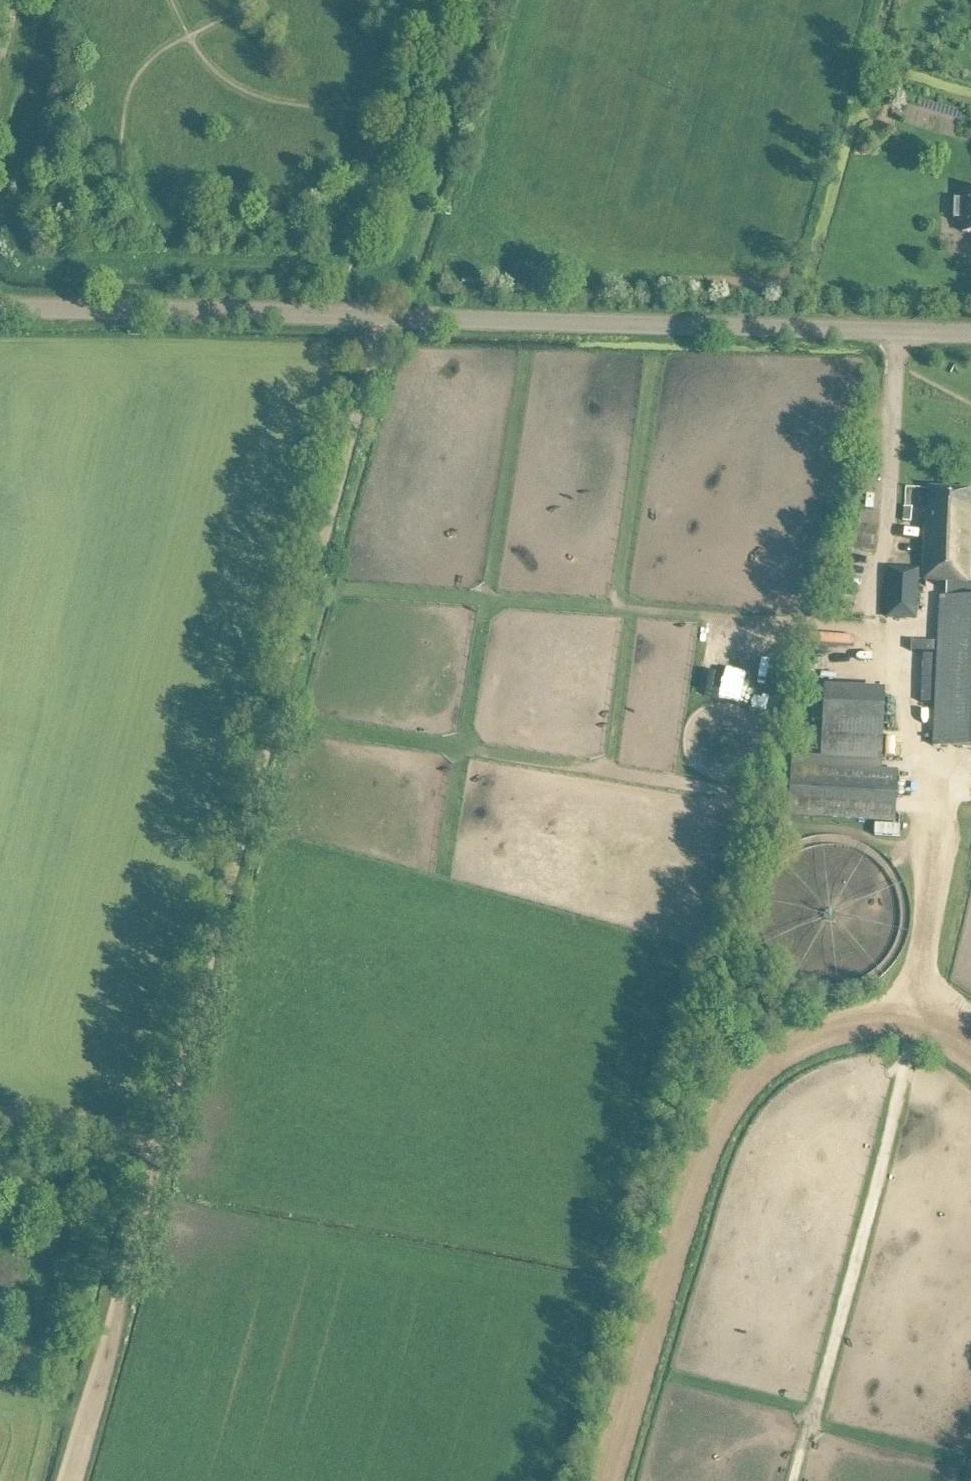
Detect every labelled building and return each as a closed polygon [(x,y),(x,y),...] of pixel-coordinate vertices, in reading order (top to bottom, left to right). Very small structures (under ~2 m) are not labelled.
[(954,202),(954,221),(963,221),(963,235),(970,235),(970,195),(964,194),(964,202),(954,202)] [(970,493),(929,491),(928,516),(924,516),(921,573),(889,572),(887,620),(915,621),(917,583),(947,585),(946,600),(940,600),(933,749),(970,751),(970,602),(970,586),(970,504),(970,493)] [(851,550),(874,553),(877,530),(854,527),(851,550)] [(881,773),(884,698),(825,694),(822,760),(793,758),(789,818),(895,824),(897,774),(881,773)]
